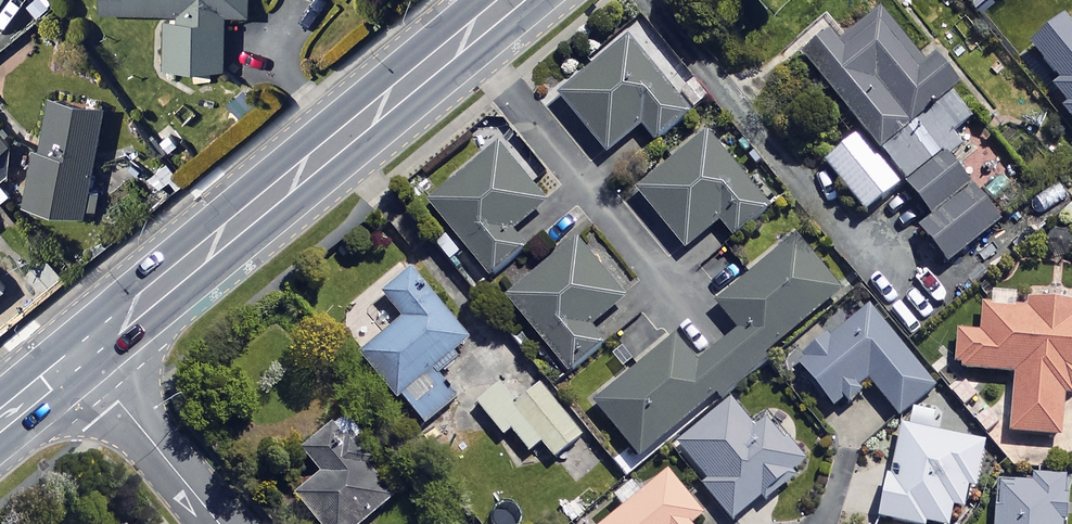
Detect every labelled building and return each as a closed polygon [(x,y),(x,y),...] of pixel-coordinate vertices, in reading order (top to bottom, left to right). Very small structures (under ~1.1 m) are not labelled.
[(99,8),(163,10),(161,63),(222,66),(224,10),(247,11),(247,0),(100,0),(99,8)] [(917,58),(877,8),(835,42),(825,31),(798,54),(860,130),(822,160),(863,210),(901,180),(930,215),(916,226),(946,262),(998,219),(946,155),(959,144),(949,132),(978,109),(929,49),(917,58)] [(1071,116),(1071,20),(1065,11),(1030,39),(1060,76),(1053,81),(1068,99),(1062,104),(1071,116)] [(686,107),(626,35),(555,94),(604,153),(638,124),(650,137),(686,107)] [(103,103),(45,91),(22,200),(86,213),(92,181),(87,180),(103,103)] [(768,202),(705,128),(633,188),(683,248),(716,219),(729,235),(768,202)] [(544,201),(497,144),(427,202),(488,276),(523,247),(509,230),(544,201)] [(839,288),(794,234),(714,301),(737,328),(702,357),(679,330),(592,402),(636,456),(716,390),(719,395),(769,353),(766,349),(839,288)] [(622,296),(574,239),(505,297),(569,374),(605,344),(589,324),(622,296)] [(468,341),(411,268),(380,292),(400,317),(357,351),(393,398),(399,393),(422,423),(454,398),(432,369),(468,341)] [(1071,387),(1071,301),(1025,297),(1024,305),(982,301),(979,330),(956,328),(952,365),(1013,371),(1007,429),(1057,434),(1061,398),(1071,387)] [(933,384),(862,300),(791,360),(835,411),(870,382),(897,415),(933,384)] [(514,402),(500,383),(476,402),(501,434),(510,427),(527,451),(540,441),(552,457),(579,435),(540,383),(514,402)] [(746,421),(729,400),(676,442),(703,476),(698,480),(733,522),(807,462),(788,439),(783,443),(758,412),(746,421)] [(339,418),(300,449),(318,471),(292,492),(318,523),(359,523),(390,499),(362,464),(371,457),(339,418)] [(971,484),(980,437),(893,420),(874,517),(911,523),(945,523),(948,505),(959,507),(964,483),(971,484)] [(665,470),(599,523),(687,523),(700,512),(665,470)] [(1028,478),(996,476),(993,523),(1061,523),(1064,475),(1028,473),(1028,478)]
